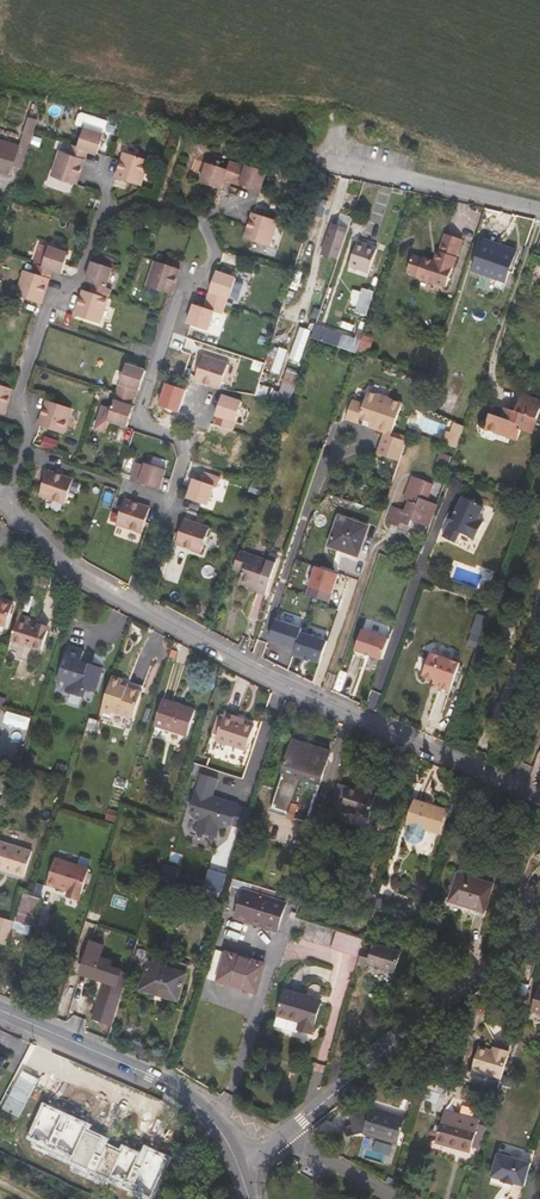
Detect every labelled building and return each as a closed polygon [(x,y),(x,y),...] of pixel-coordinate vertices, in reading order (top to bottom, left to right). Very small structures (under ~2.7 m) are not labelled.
[(79,146),(72,144),(69,153),(86,159),(90,150),(99,153),(105,134),(109,122),(83,113),(80,115),(77,125),(86,128),(79,146)] [(38,120),(29,117),(19,147),(0,141),(0,162),(14,167),(22,169),(26,157),(34,131),(38,120)] [(54,175),(78,184),(86,159),(69,153),(62,151),(54,175)] [(125,154),(122,161),(117,178),(142,186),(150,162),(125,154)] [(14,167),(0,162),(0,172),(11,175),(14,167)] [(225,180),(228,181),(234,183),(240,165),(231,162),(228,170),(208,163),(202,182),(222,189),(225,180)] [(247,168),(240,165),(234,183),(260,192),(268,172),(248,165),(247,168)] [(279,222),(254,213),(250,226),(246,238),(270,247),(279,222)] [(338,260),(346,235),(331,230),(322,255),(338,260)] [(417,277),(446,287),(462,240),(446,234),(436,261),(423,257),(422,258),(413,255),(407,272),(417,276),(417,277)] [(484,238),(482,242),(516,254),(518,250),(484,238)] [(349,267),(366,272),(375,247),(358,242),(349,267)] [(516,254),(482,242),(473,270),(507,282),(516,254)] [(44,267),(37,265),(34,274),(51,280),(54,271),(63,274),(70,254),(50,247),(44,267)] [(378,248),(375,247),(366,272),(369,274),(378,248)] [(95,284),(92,293),(110,299),(113,290),(108,288),(114,269),(94,262),(87,282),(95,284)] [(148,287),(173,295),(181,270),(157,262),(148,287)] [(18,295),(43,304),(51,280),(34,274),(26,271),(18,295)] [(238,279),(218,272),(209,301),(226,307),(229,298),(231,299),(238,279)] [(350,302),(359,304),(357,312),(367,315),(374,290),(364,287),(362,291),(354,289),(350,302)] [(102,324),(110,299),(92,293),(84,291),(76,315),(102,324)] [(224,315),(226,307),(209,301),(207,307),(206,309),(196,306),(190,325),(209,332),(216,312),(224,315)] [(345,335),(316,325),(312,338),(341,348),(345,335)] [(301,361),(311,330),(301,326),(291,358),(301,361)] [(360,340),(345,335),(341,348),(356,354),(357,351),(360,340)] [(205,357),(197,382),(221,391),(230,365),(205,357)] [(139,390),(141,391),(148,371),(128,364),(118,393),(136,399),(139,390)] [(468,372),(456,368),(447,392),(459,396),(468,372)] [(288,369),(280,391),(276,389),(272,399),(289,404),(300,373),(288,369)] [(6,415),(15,390),(0,385),(0,413),(6,415)] [(521,392),(515,409),(505,405),(501,416),(490,412),(485,427),(517,438),(521,428),(532,432),(539,409),(539,399),(521,392)] [(133,407),(136,399),(118,393),(113,409),(104,406),(97,430),(108,434),(113,421),(130,427),(136,408),(133,407)] [(353,402),(348,416),(371,424),(370,425),(385,431),(392,433),(402,404),(389,399),(379,395),(378,396),(369,393),(364,405),(353,402)] [(219,417),(216,425),(235,431),(243,403),(224,396),(217,416),(219,417)] [(73,409),(48,401),(40,425),(64,434),(73,409)] [(371,424),(348,416),(347,421),(384,434),(384,435),(406,442),(408,438),(392,433),(385,431),(370,425),(371,424)] [(445,443),(456,447),(460,438),(464,425),(456,422),(452,434),(449,432),(445,443)] [(230,458),(238,432),(235,431),(216,425),(214,425),(213,424),(205,449),(230,458)] [(59,449),(60,436),(44,435),(43,448),(59,449)] [(406,442),(384,435),(377,455),(400,462),(406,442)] [(132,480),(158,490),(160,490),(166,471),(147,464),(147,466),(138,464),(132,480)] [(75,481),(50,472),(42,496),(67,505),(75,481)] [(196,481),(189,500),(191,501),(209,507),(216,488),(219,489),(222,481),(205,474),(202,483),(196,481)] [(388,522),(400,527),(401,522),(410,526),(412,519),(429,526),(436,506),(419,500),(426,481),(412,476),(403,499),(409,501),(405,512),(393,508),(388,522)] [(117,495),(109,522),(117,524),(125,497),(117,495)] [(483,506),(462,496),(443,536),(456,542),(461,532),(475,539),(483,521),(478,518),(483,506)] [(143,533),(146,524),(151,509),(125,501),(118,524),(143,533)] [(369,527),(339,517),(329,545),(338,549),(336,554),(356,561),(369,527)] [(211,530),(185,521),(180,535),(177,544),(203,553),(211,530)] [(247,586),(258,590),(268,561),(240,551),(234,569),(242,572),(238,582),(248,585),(247,586)] [(277,559),(269,556),(268,561),(258,590),(266,593),(277,559)] [(339,574),(316,566),(310,586),(332,594),(339,574)] [(6,626),(12,605),(0,601),(0,624),(6,626)] [(30,617),(18,614),(16,620),(28,624),(30,617)] [(286,648),(295,651),(302,632),(303,628),(276,619),(269,640),(280,643),(287,646),(286,648)] [(28,624),(16,620),(10,641),(41,650),(47,630),(28,624)] [(390,641),(390,639),(363,630),(356,651),(383,660),(390,641)] [(311,659),(321,662),(328,641),(302,632),(295,651),(294,655),(303,658),(304,657),(311,659)] [(86,689),(95,692),(103,667),(90,663),(89,665),(81,662),(84,650),(69,646),(57,682),(69,686),(67,692),(84,697),(86,689)] [(451,691),(461,663),(432,652),(430,657),(426,659),(424,666),(425,670),(424,675),(435,679),(443,682),(441,686),(440,688),(451,691)] [(123,679),(113,676),(101,714),(111,717),(113,712),(134,718),(142,692),(122,685),(123,679)] [(163,699),(155,724),(174,730),(173,732),(187,736),(195,710),(163,699)] [(7,710),(4,722),(28,729),(32,717),(7,710)] [(236,721),(237,717),(225,714),(216,740),(246,750),(254,726),(245,724),(236,721)] [(330,751),(293,739),(271,811),(308,823),(330,751)] [(6,807),(15,777),(0,772),(0,792),(4,794),(0,805),(6,807)] [(218,779),(201,774),(189,813),(196,820),(198,821),(195,830),(216,836),(219,827),(221,828),(231,826),(238,805),(221,799),(218,802),(214,800),(212,797),(218,779)] [(366,789),(366,792),(349,787),(342,808),(369,817),(377,792),(366,789)] [(445,809),(415,800),(405,835),(408,842),(415,844),(422,841),(425,829),(438,833),(445,809)] [(0,844),(0,869),(5,870),(6,867),(14,870),(14,873),(24,876),(32,851),(1,841),(0,844)] [(90,867),(55,857),(47,883),(68,890),(67,893),(80,897),(90,867)] [(222,892),(228,874),(210,868),(204,886),(222,892)] [(493,884),(458,872),(448,901),(484,913),(493,884)] [(274,900),(276,892),(243,882),(241,889),(244,890),(274,900)] [(203,912),(208,893),(196,890),(191,908),(203,912)] [(286,903),(274,900),(244,890),(235,919),(278,932),(286,903)] [(15,922),(33,927),(43,898),(24,892),(16,920),(15,922)] [(170,909),(173,898),(157,894),(154,904),(170,909)] [(405,925),(407,919),(375,909),(373,916),(405,925)] [(0,915),(0,941),(8,944),(13,928),(15,922),(16,920),(0,915)] [(13,928),(31,934),(33,927),(15,922),(13,928)] [(126,942),(129,934),(119,930),(117,940),(126,942)] [(331,948),(360,957),(364,944),(365,940),(355,937),(336,931),(331,948)] [(104,946),(91,941),(81,974),(105,982),(93,1017),(105,1022),(111,1024),(127,973),(121,971),(109,968),(111,960),(101,957),(104,946)] [(372,947),(364,944),(360,957),(358,965),(365,967),(366,964),(394,972),(401,952),(373,944),(372,947)] [(142,963),(149,965),(154,966),(155,964),(156,958),(157,955),(139,950),(135,961),(142,963)] [(209,978),(217,981),(226,952),(218,950),(209,978)] [(226,952),(217,981),(258,993),(266,965),(226,952)] [(167,961),(156,958),(155,964),(165,967),(167,961)] [(165,967),(155,964),(154,966),(149,965),(140,991),(152,995),(153,992),(179,1000),(186,973),(165,967)] [(313,1034),(323,1001),(285,989),(277,1016),(299,1022),(297,1029),(313,1034)] [(296,1032),(297,1029),(299,1022),(277,1016),(274,1026),(296,1032)] [(502,1079),(510,1052),(497,1048),(496,1053),(493,1052),(479,1048),(472,1070),(502,1079)] [(409,1100),(412,1088),(407,1087),(404,1099),(409,1100)] [(418,1103),(421,1091),(412,1088),(409,1100),(418,1103)] [(44,1102),(27,1138),(32,1149),(70,1166),(69,1170),(95,1182),(94,1184),(100,1187),(102,1183),(109,1186),(110,1183),(128,1191),(126,1197),(130,1198),(155,1198),(174,1157),(146,1145),(141,1152),(123,1144),(121,1148),(110,1143),(112,1139),(90,1129),(92,1124),(44,1102)] [(254,1112),(243,1106),(241,1111),(251,1116),(254,1112)] [(398,1144),(405,1118),(371,1108),(363,1133),(398,1144)] [(471,1151),(472,1148),(479,1124),(480,1121),(445,1111),(437,1141),(471,1151)] [(487,1127),(479,1124),(472,1148),(480,1150),(487,1127)] [(526,1186),(533,1163),(500,1153),(493,1176),(504,1179),(503,1180),(515,1184),(516,1182),(526,1186)]
